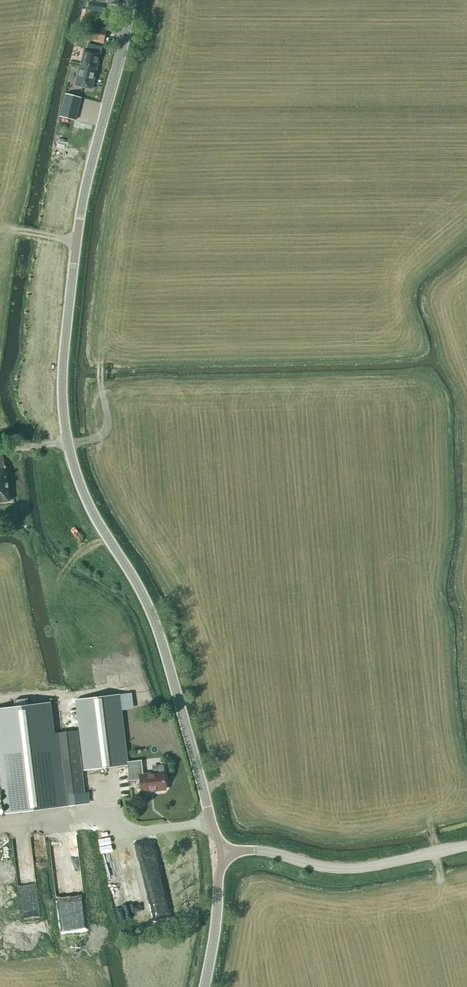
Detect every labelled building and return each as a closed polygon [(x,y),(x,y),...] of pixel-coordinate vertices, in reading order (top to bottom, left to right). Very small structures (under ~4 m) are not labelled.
[(96,2),(89,1),(88,10),(102,12),(104,3),(118,5),(118,0),(97,0),(96,2)] [(103,44),(107,29),(88,25),(85,40),(103,44)] [(84,48),(80,64),(97,68),(101,53),(100,53),(102,47),(87,43),(86,49),(84,48)] [(97,68),(80,64),(75,85),(91,89),(97,68)] [(81,98),(65,94),(60,116),(75,120),(81,98)] [(9,502),(3,458),(0,459),(0,503),(9,502)] [(118,694),(76,699),(79,730),(58,733),(49,731),(46,703),(0,708),(0,742),(9,813),(59,807),(54,772),(60,771),(64,806),(85,804),(80,761),(83,761),(84,770),(126,765),(128,781),(139,780),(141,793),(163,790),(165,787),(163,772),(143,774),(141,760),(127,762),(120,706),(118,695),(118,694)] [(133,877),(137,913),(149,912),(145,876),(133,877)] [(159,919),(175,914),(168,891),(152,896),(159,919)]
